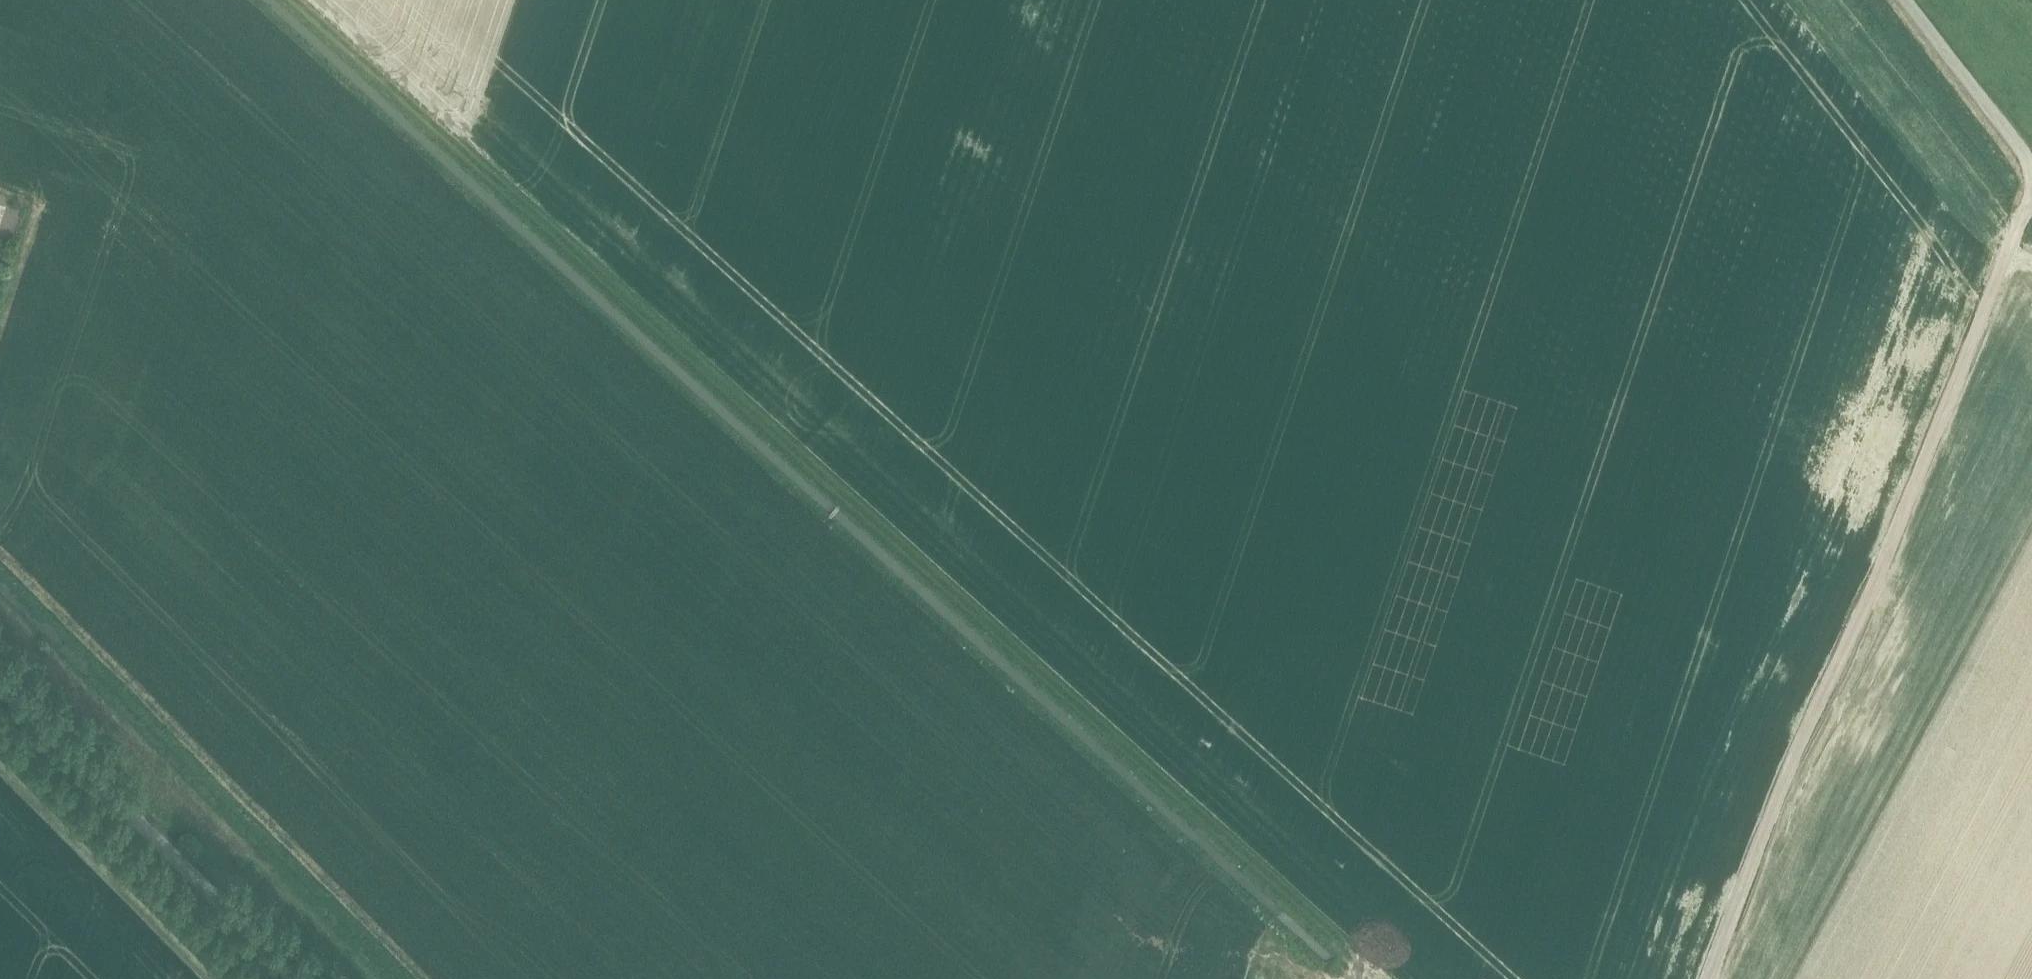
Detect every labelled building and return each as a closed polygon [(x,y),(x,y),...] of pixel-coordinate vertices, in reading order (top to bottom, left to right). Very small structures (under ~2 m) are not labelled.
[(6,269),(13,257),(0,250),(0,266),(6,269)]
